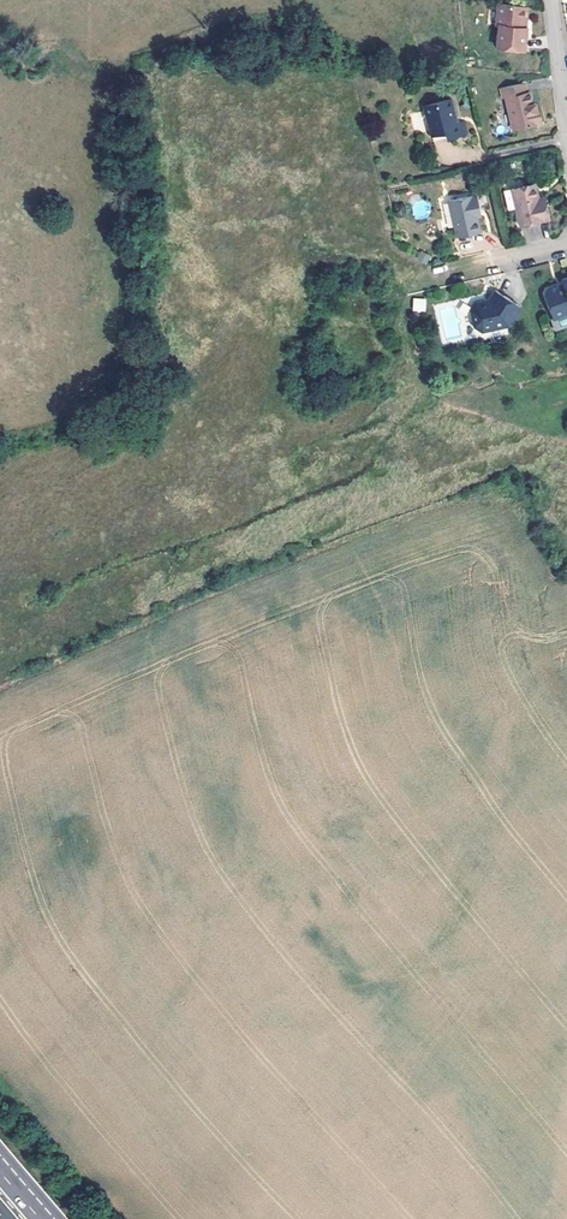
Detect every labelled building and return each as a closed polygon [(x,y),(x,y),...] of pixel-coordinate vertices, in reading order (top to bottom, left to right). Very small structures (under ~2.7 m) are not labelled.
[(523,28),(525,6),(498,4),(496,27),(499,27),(496,49),(524,52),(527,29),(526,29),(523,28)] [(523,83),(500,88),(503,98),(505,97),(514,130),(542,124),(539,112),(536,112),(535,106),(534,102),(531,103),(528,92),(525,92),(523,83)] [(450,101),(423,108),(431,138),(444,134),(446,140),(465,134),(462,123),(456,124),(450,101)] [(433,143),(446,140),(444,134),(431,138),(433,143)] [(534,185),(511,191),(520,227),(548,220),(545,207),(540,209),(538,200),(534,185)] [(477,218),(475,212),(479,212),(475,196),(448,202),(456,238),(480,232),(477,218)] [(557,287),(546,291),(543,296),(552,320),(566,314),(566,278),(561,280),(562,285),(563,288),(558,290),(557,287)] [(482,305),(481,301),(474,303),(468,311),(473,327),(481,333),(506,327),(518,307),(494,292),(488,299),(486,303),(482,305)] [(427,300),(417,300),(416,310),(427,311),(427,300)]
